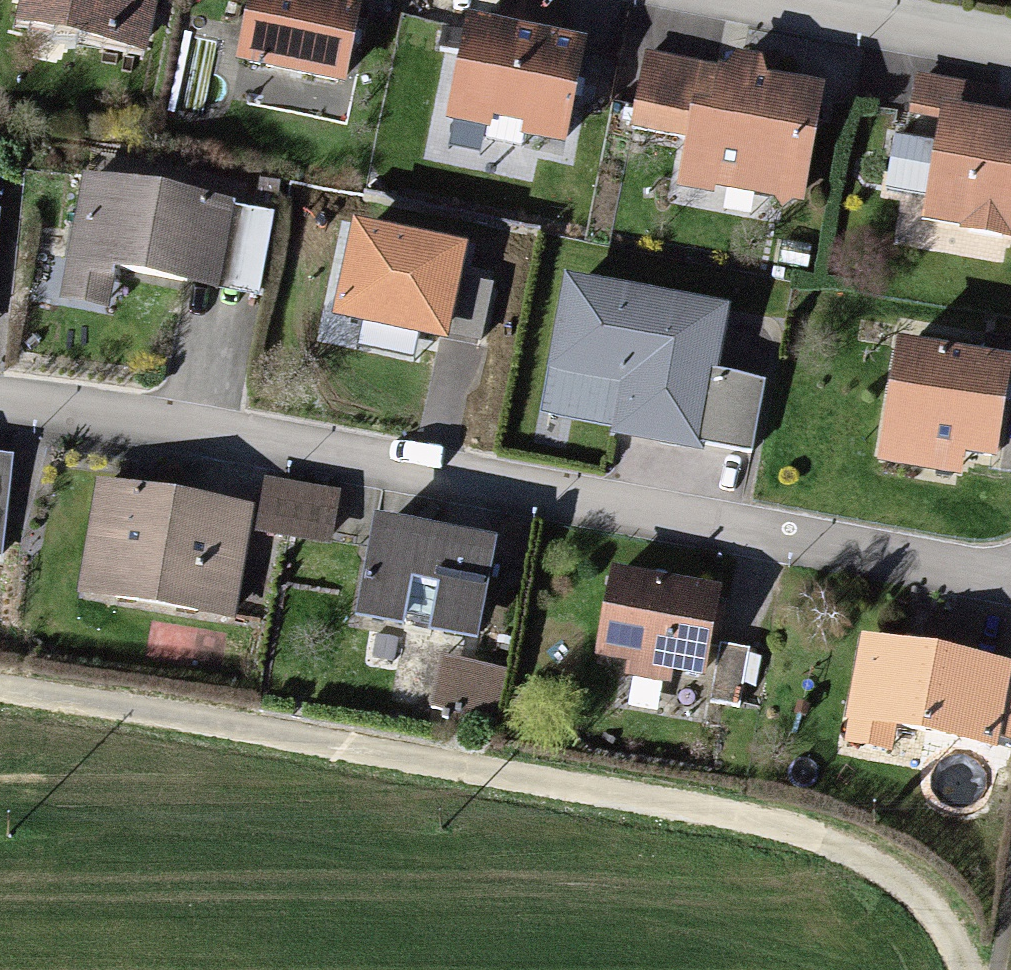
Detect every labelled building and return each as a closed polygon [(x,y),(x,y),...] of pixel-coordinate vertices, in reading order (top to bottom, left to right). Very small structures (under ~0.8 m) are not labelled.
[(18,20),(145,40),(151,0),(21,0),(18,20)] [(242,60),(340,75),(352,0),(251,0),(242,60)] [(492,22),(454,16),(439,116),(561,135),(576,35),(546,30),(549,16),(495,7),(492,22)] [(807,82),(660,59),(649,126),(680,131),(672,180),(789,198),(807,82)] [(985,116),(990,92),(902,74),(891,125),(936,134),(918,209),(1010,231),(1010,122),(985,116)] [(236,200),(83,171),(59,297),(111,307),(119,268),(219,287),(236,200)] [(469,241),(353,217),(333,311),(449,336),(469,241)] [(729,303),(566,272),(547,370),(620,384),(611,430),(701,447),(703,437),(716,368),(729,303)] [(897,333),(875,458),(962,472),(966,451),(994,455),(1010,357),(1010,352),(897,333)] [(767,378),(716,368),(703,437),(754,447),(767,378)] [(0,453),(0,562),(6,563),(18,455),(0,453)] [(335,490),(266,478),(258,527),(327,538),(335,490)] [(238,508),(95,485),(79,587),(222,610),(238,508)] [(481,545),(373,528),(359,614),(467,630),(481,545)] [(713,588),(600,570),(586,663),(699,681),(713,588)] [(1002,658),(856,635),(840,737),(892,745),(897,715),(991,730),(1002,658)] [(507,668),(444,656),(435,704),(498,716),(507,668)]
